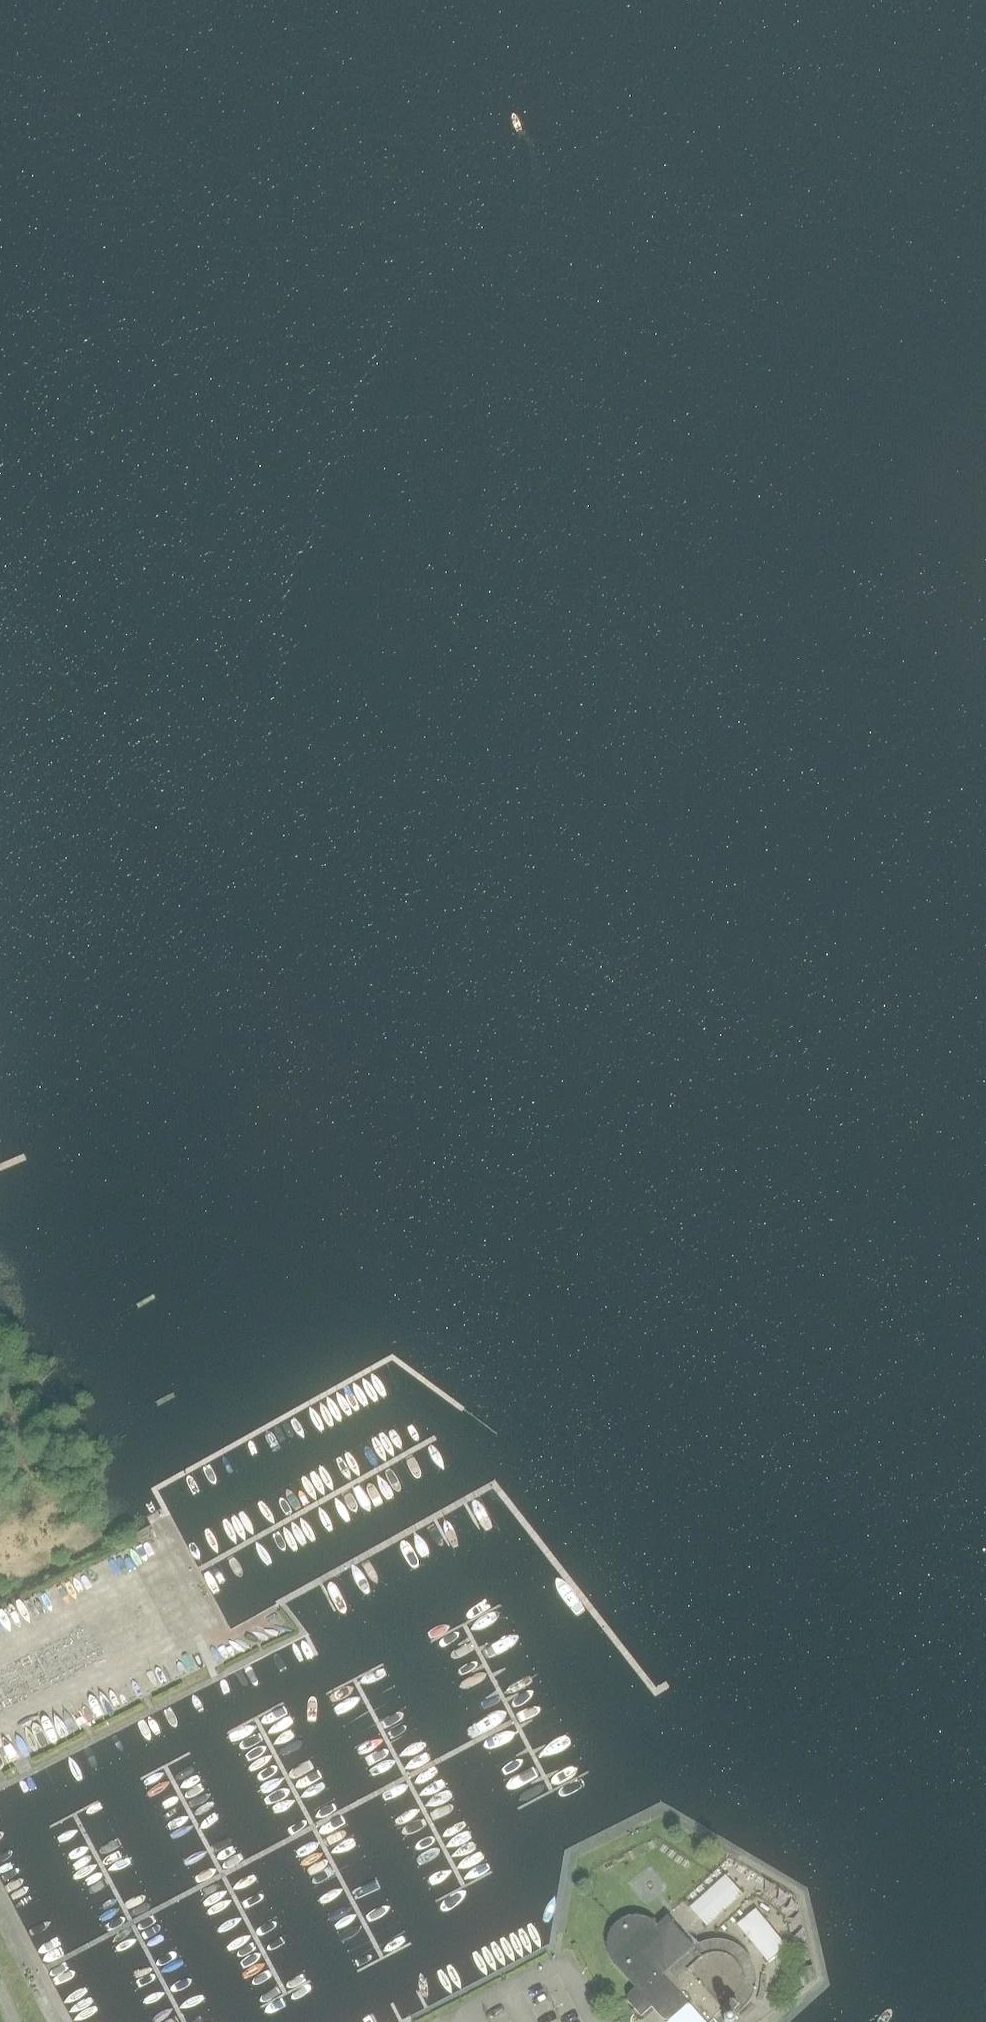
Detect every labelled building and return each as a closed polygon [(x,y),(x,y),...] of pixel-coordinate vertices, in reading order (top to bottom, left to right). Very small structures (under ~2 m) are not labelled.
[(611,1862),(604,1865),(607,1871),(614,1867),(611,1862)] [(613,1964),(635,1987),(629,1992),(627,1998),(629,2003),(640,2016),(651,2007),(661,2018),(666,2020),(671,2018),(688,2003),(705,2021),(709,2021),(715,2017),(727,2006),(733,2000),(739,1993),(742,1985),(742,1976),(740,1968),(734,1961),(727,1956),(719,1953),(710,1954),(702,1957),(672,1924),(673,1922),(667,1916),(657,1925),(649,1919),(639,1916),(629,1916),(620,1920),(613,1927),(608,1935),(606,1945),(608,1955),(613,1964)] [(803,1969),(799,1980),(805,1987),(815,1980),(813,1967),(803,1969)] [(719,2021),(741,2021),(740,2020),(727,2006),(715,2017),(719,2021)]
